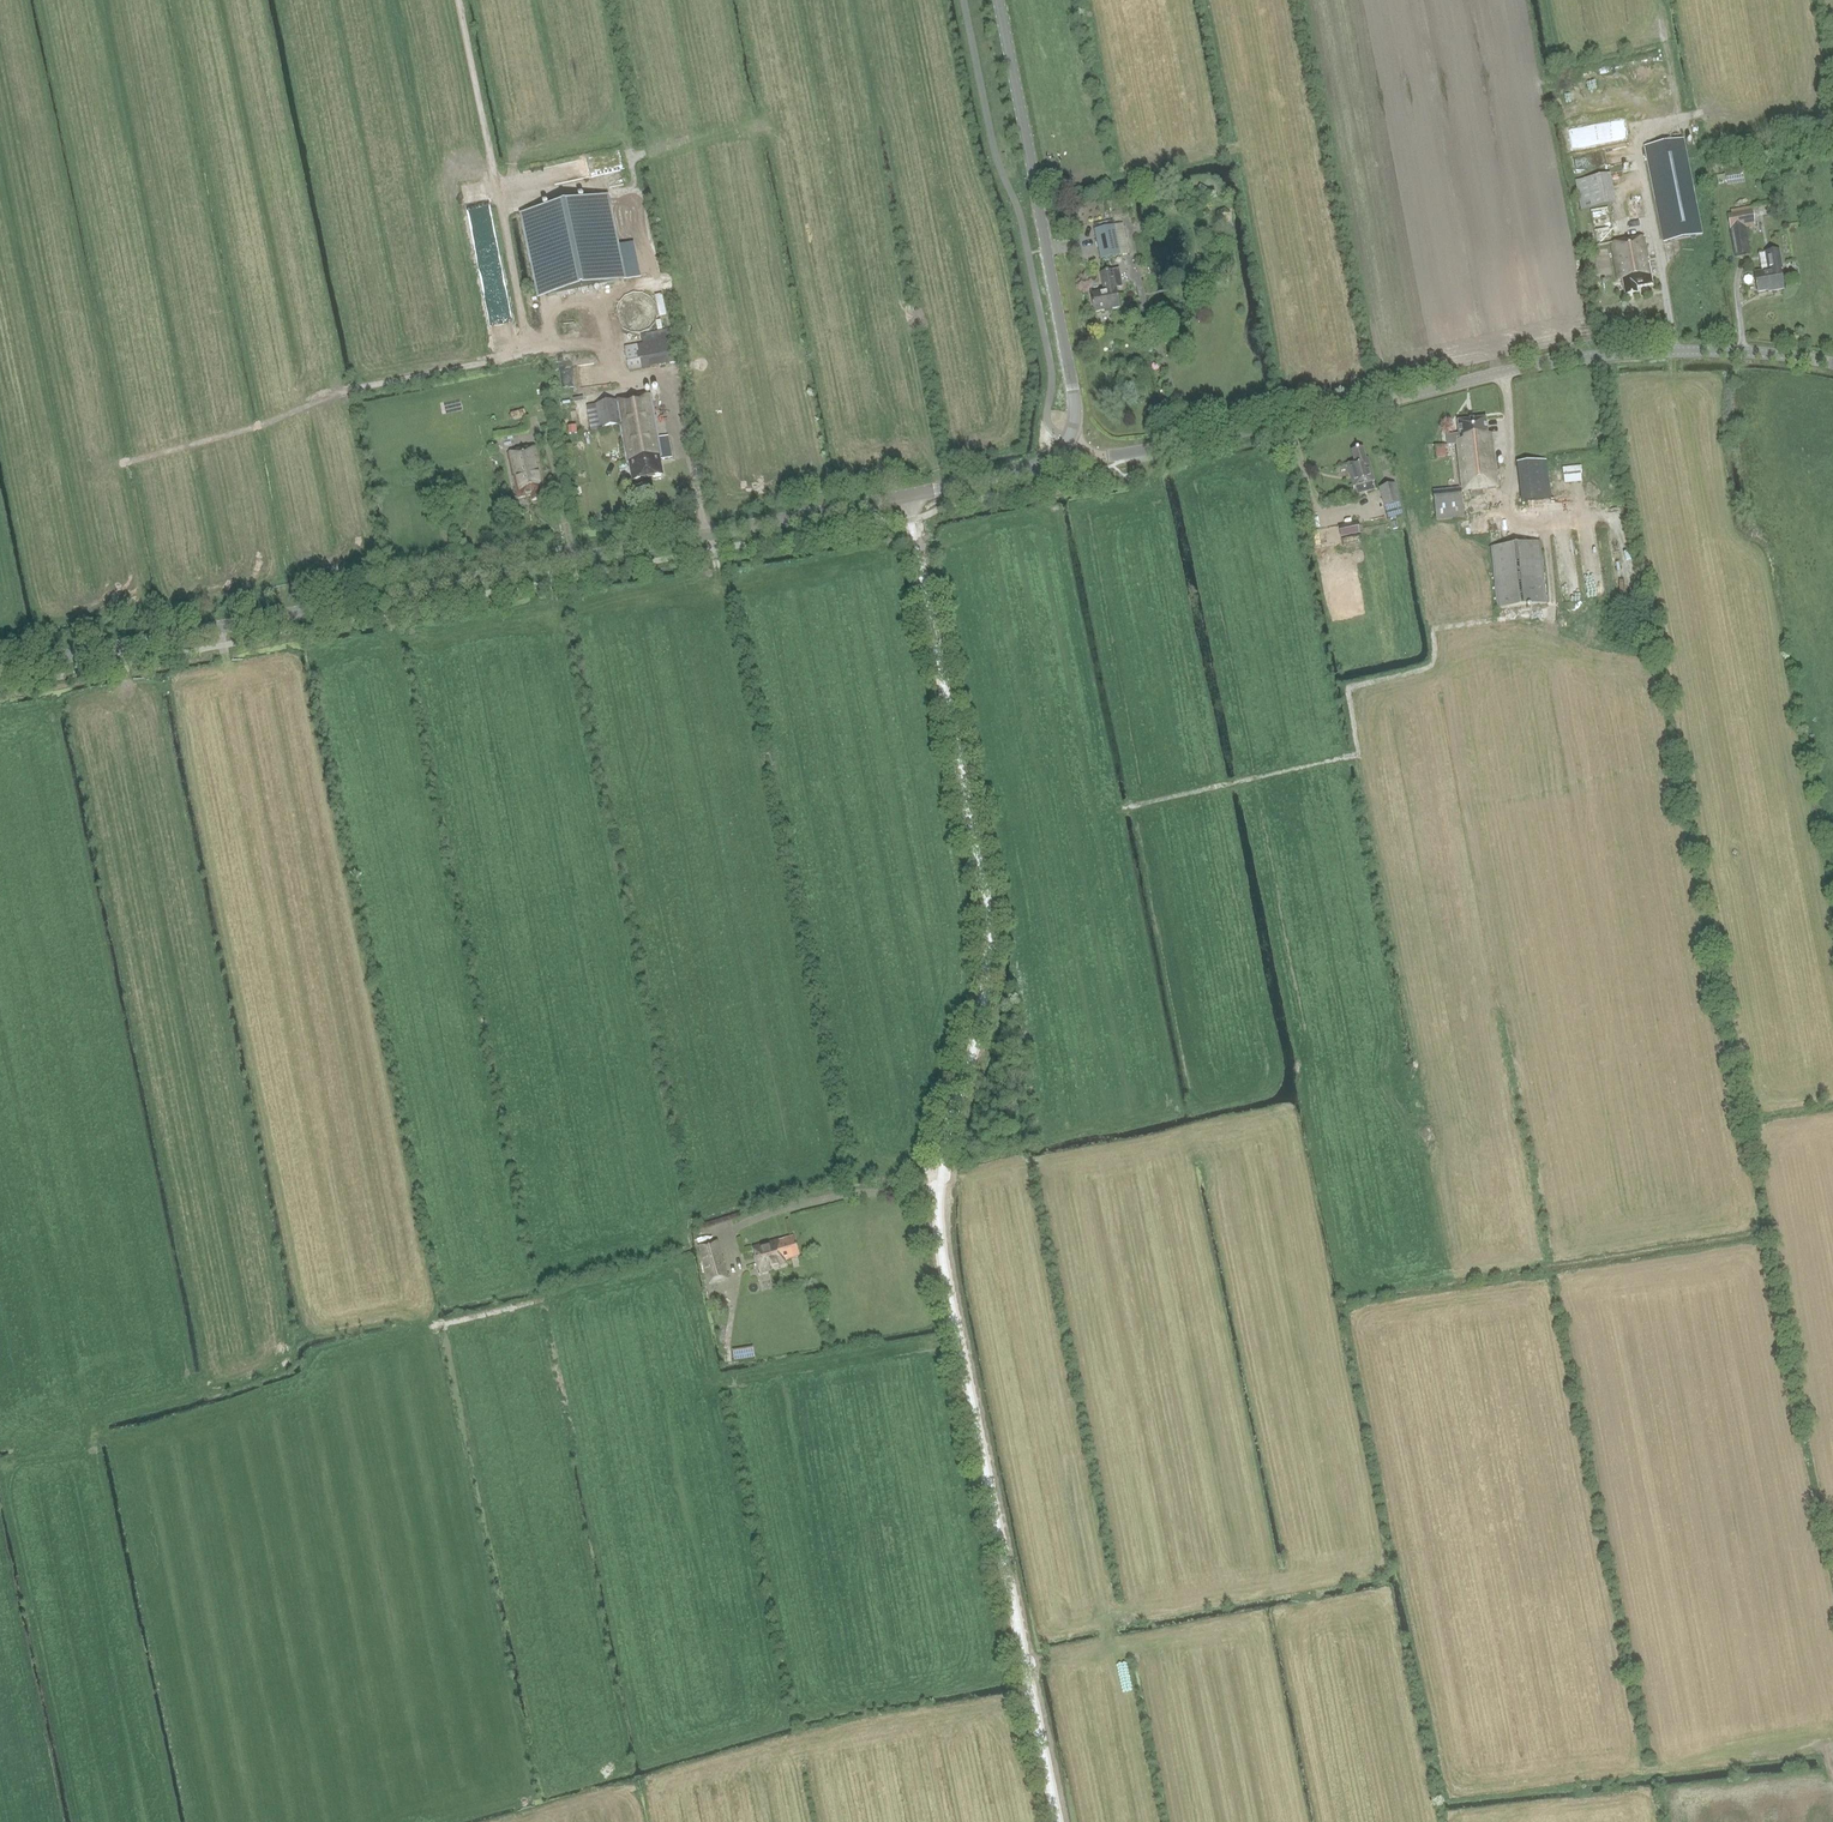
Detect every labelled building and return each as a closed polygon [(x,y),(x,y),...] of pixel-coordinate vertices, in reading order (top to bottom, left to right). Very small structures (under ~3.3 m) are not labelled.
[(1663,242),(1702,234),(1683,139),(1644,146),(1663,242)] [(1611,174),(1575,181),(1581,211),(1616,204),(1611,174)] [(1726,183),(1724,174),(1717,175),(1718,184),(1726,183)] [(520,215),(538,299),(627,280),(609,196),(520,215)] [(1636,286),(1653,283),(1645,237),(1614,242),(1608,207),(1591,210),(1597,245),(1611,242),(1618,280),(1623,279),(1625,295),(1637,293),(1636,286)] [(1745,226),(1755,224),(1752,210),(1727,214),(1735,255),(1750,252),(1745,226)] [(1229,219),(1229,216),(1228,212),(1225,211),(1222,211),(1221,211),(1219,213),(1218,217),(1219,220),(1222,222),(1225,222),(1229,219)] [(1101,259),(1121,255),(1115,226),(1095,230),(1101,259)] [(1783,289),(1780,268),(1783,268),(1780,250),(1765,252),(1768,270),(1754,272),(1758,291),(1773,289),(1773,290),(1783,289)] [(1095,312),(1120,307),(1113,271),(1101,274),(1104,291),(1091,293),(1093,302),(1092,303),(1093,305),(1094,305),(1095,312)] [(655,323),(658,314),(656,305),(651,298),(643,293),(634,292),(625,296),(619,304),(616,312),(618,321),(623,328),(632,333),(641,333),(649,330),(655,323)] [(644,345),(639,346),(625,348),(629,372),(644,369),(678,362),(671,330),(642,336),(644,345)] [(626,392),(623,378),(602,382),(605,396),(626,392)] [(616,401),(597,404),(588,406),(588,408),(587,408),(591,430),(601,428),(602,429),(621,426),(628,463),(631,463),(634,479),(635,479),(635,481),(662,476),(661,474),(662,474),(660,464),(662,464),(661,460),(673,458),(669,437),(659,439),(651,395),(616,401)] [(1499,487),(1493,433),(1487,434),(1485,419),(1457,422),(1459,434),(1446,436),(1447,445),(1456,444),(1461,487),(1456,488),(1455,478),(1449,479),(1450,489),(1434,490),(1437,520),(1464,517),(1461,491),(1499,487)] [(569,427),(569,434),(577,433),(576,426),(569,427)] [(1353,487),(1374,482),(1368,458),(1366,459),(1363,447),(1352,450),(1355,461),(1347,463),(1353,487)] [(541,485),(543,485),(536,449),(510,454),(515,477),(514,477),(518,498),(531,496),(532,501),(543,499),(541,485)] [(1551,498),(1546,460),(1517,463),(1522,501),(1551,498)] [(1584,465),(1566,466),(1566,482),(1585,482),(1584,465)] [(1108,472),(1099,474),(1100,483),(1110,482),(1108,472)] [(1388,519),(1403,514),(1395,483),(1379,487),(1388,519)] [(1358,522),(1339,526),(1341,535),(1360,531),(1358,522)] [(1540,542),(1491,547),(1498,609),(1547,603),(1540,542)] [(799,1256),(794,1237),(784,1240),(784,1241),(780,1242),(780,1240),(754,1247),(761,1273),(771,1270),(771,1269),(787,1265),(785,1260),(799,1256)] [(729,1280),(718,1240),(697,1246),(709,1286),(729,1280)] [(755,1358),(754,1346),(733,1349),(735,1361),(755,1358)]
